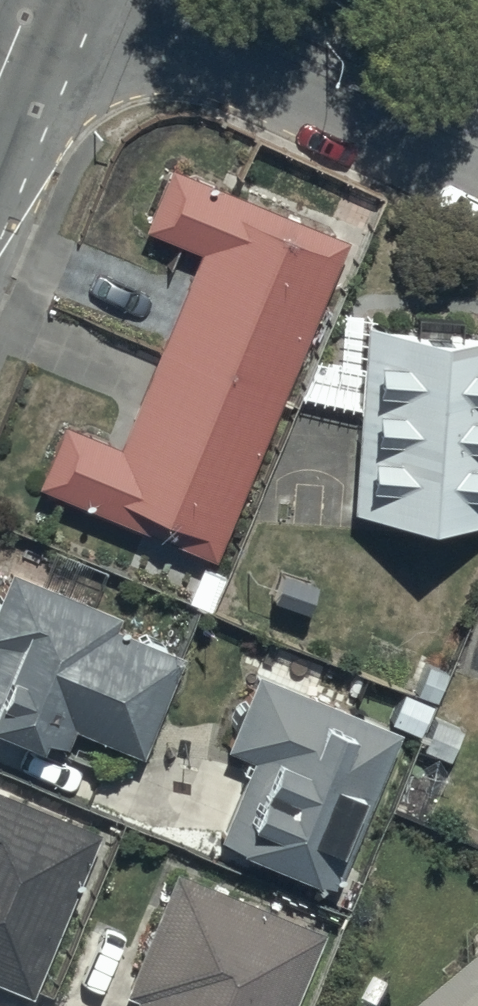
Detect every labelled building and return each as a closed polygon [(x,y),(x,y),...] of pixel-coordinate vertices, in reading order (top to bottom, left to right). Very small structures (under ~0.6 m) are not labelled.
[(37,470),(212,545),(343,224),(168,153),(144,212),(199,235),(118,434),(61,411),(37,470)] [(370,302),(352,497),(477,504),(477,315),(370,302)] [(8,555),(0,577),(0,715),(36,729),(37,725),(63,736),(72,715),(138,742),(178,644),(111,617),(118,600),(8,555)] [(394,717),(254,659),(225,735),(253,746),(221,823),(331,869),(394,717)] [(32,983),(99,817),(0,777),(0,970),(32,983)] [(126,1005),(287,1005),(323,920),(176,857),(125,978),(136,983),(126,1005)] [(424,1005),(477,1005),(477,960),(424,1005)]
